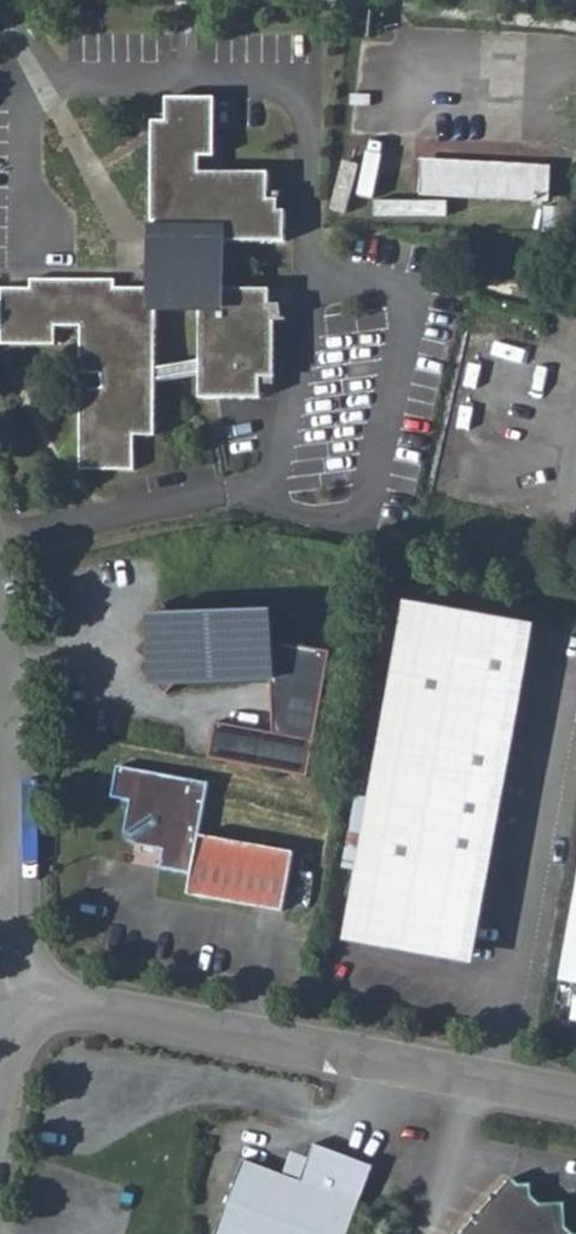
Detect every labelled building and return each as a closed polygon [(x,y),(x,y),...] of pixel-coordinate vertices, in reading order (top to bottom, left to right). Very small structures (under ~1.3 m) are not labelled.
[(76,475),(131,475),(131,441),(151,441),(152,373),(152,313),(197,313),(196,347),(201,347),(201,365),(201,377),(200,408),(262,408),(262,388),(276,388),(276,318),(272,318),(272,299),(226,298),(226,292),(226,289),(225,286),(224,283),(223,280),(222,277),(221,274),(219,271),(217,269),(215,266),(213,264),(211,262),(206,258),(203,256),(201,255),(199,254),(198,253),(197,251),(197,250),(197,249),(197,247),(290,247),(290,217),(273,217),(273,178),(205,178),(205,162),(220,162),(220,104),(172,103),(171,127),(157,127),(156,227),(161,227),(160,246),(153,246),(153,294),(113,294),(113,285),(28,285),(28,294),(0,294),(0,350),(52,350),(52,332),(78,332),(77,379),(98,379),(101,393),(77,397),(76,475)] [(424,162),(423,193),(547,201),(548,171),(521,168),(521,177),(456,172),(456,164),(424,162)] [(521,168),(456,164),(456,172),(521,177),(521,168)] [(450,214),(450,199),(378,197),(377,212),(450,214)] [(544,207),(542,231),(561,232),(563,208),(544,207)] [(152,373),(152,385),(201,377),(201,365),(152,373)] [(77,379),(77,397),(101,393),(98,379),(77,379)] [(406,602),(343,936),(462,958),(525,625),(406,602)] [(151,616),(153,679),(166,690),(177,680),(271,676),(271,635),(270,613),(151,616)] [(359,651),(271,635),(271,676),(269,734),(214,721),(206,755),(334,777),(359,651)] [(119,767),(114,797),(132,800),(125,842),(165,849),(162,869),(195,875),(191,895),(284,911),(295,852),(202,836),(211,784),(119,767)] [(560,976),(575,979),(575,887),(560,976)] [(241,1163),(214,1233),(347,1233),(373,1169),(314,1146),(298,1184),(289,1181),(241,1163)] [(289,1181),(298,1184),(307,1162),(298,1159),(289,1181)] [(460,1233),(575,1233),(567,1226),(566,1204),(543,1204),(535,1197),(533,1183),(520,1184),(512,1177),(460,1233)]
